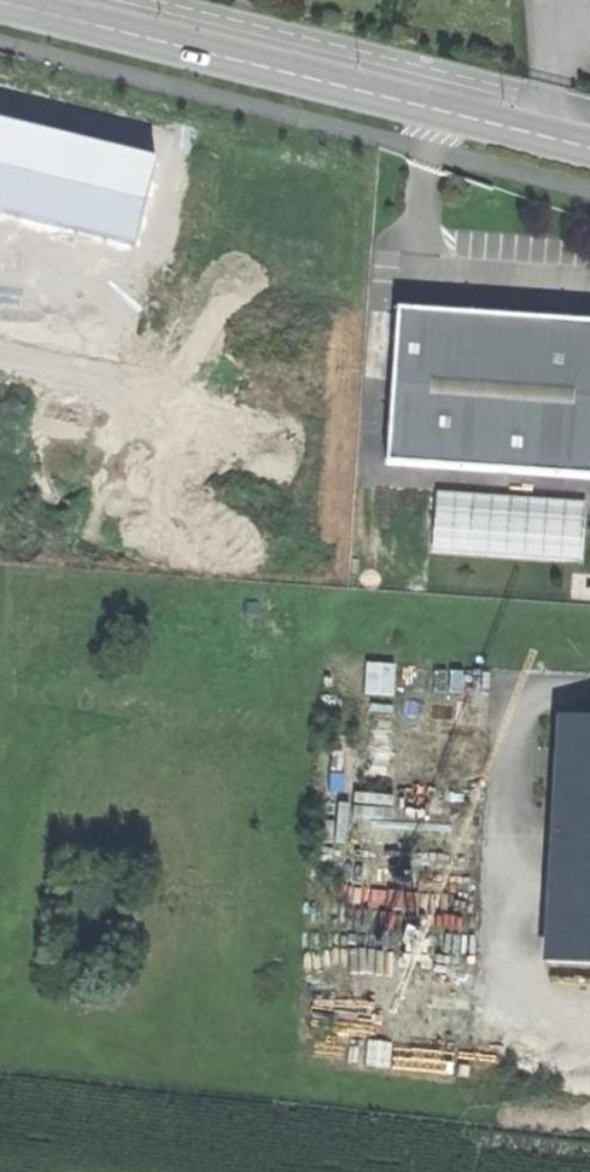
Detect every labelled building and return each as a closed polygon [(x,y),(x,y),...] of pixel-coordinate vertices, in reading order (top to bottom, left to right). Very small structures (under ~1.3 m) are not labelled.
[(136,247),(157,161),(0,122),(0,214),(136,247)] [(501,318),(398,311),(388,464),(589,479),(589,324),(501,318)] [(585,503),(436,493),(432,551),(581,561),(585,503)] [(589,965),(589,722),(563,720),(550,963),(589,965)]
